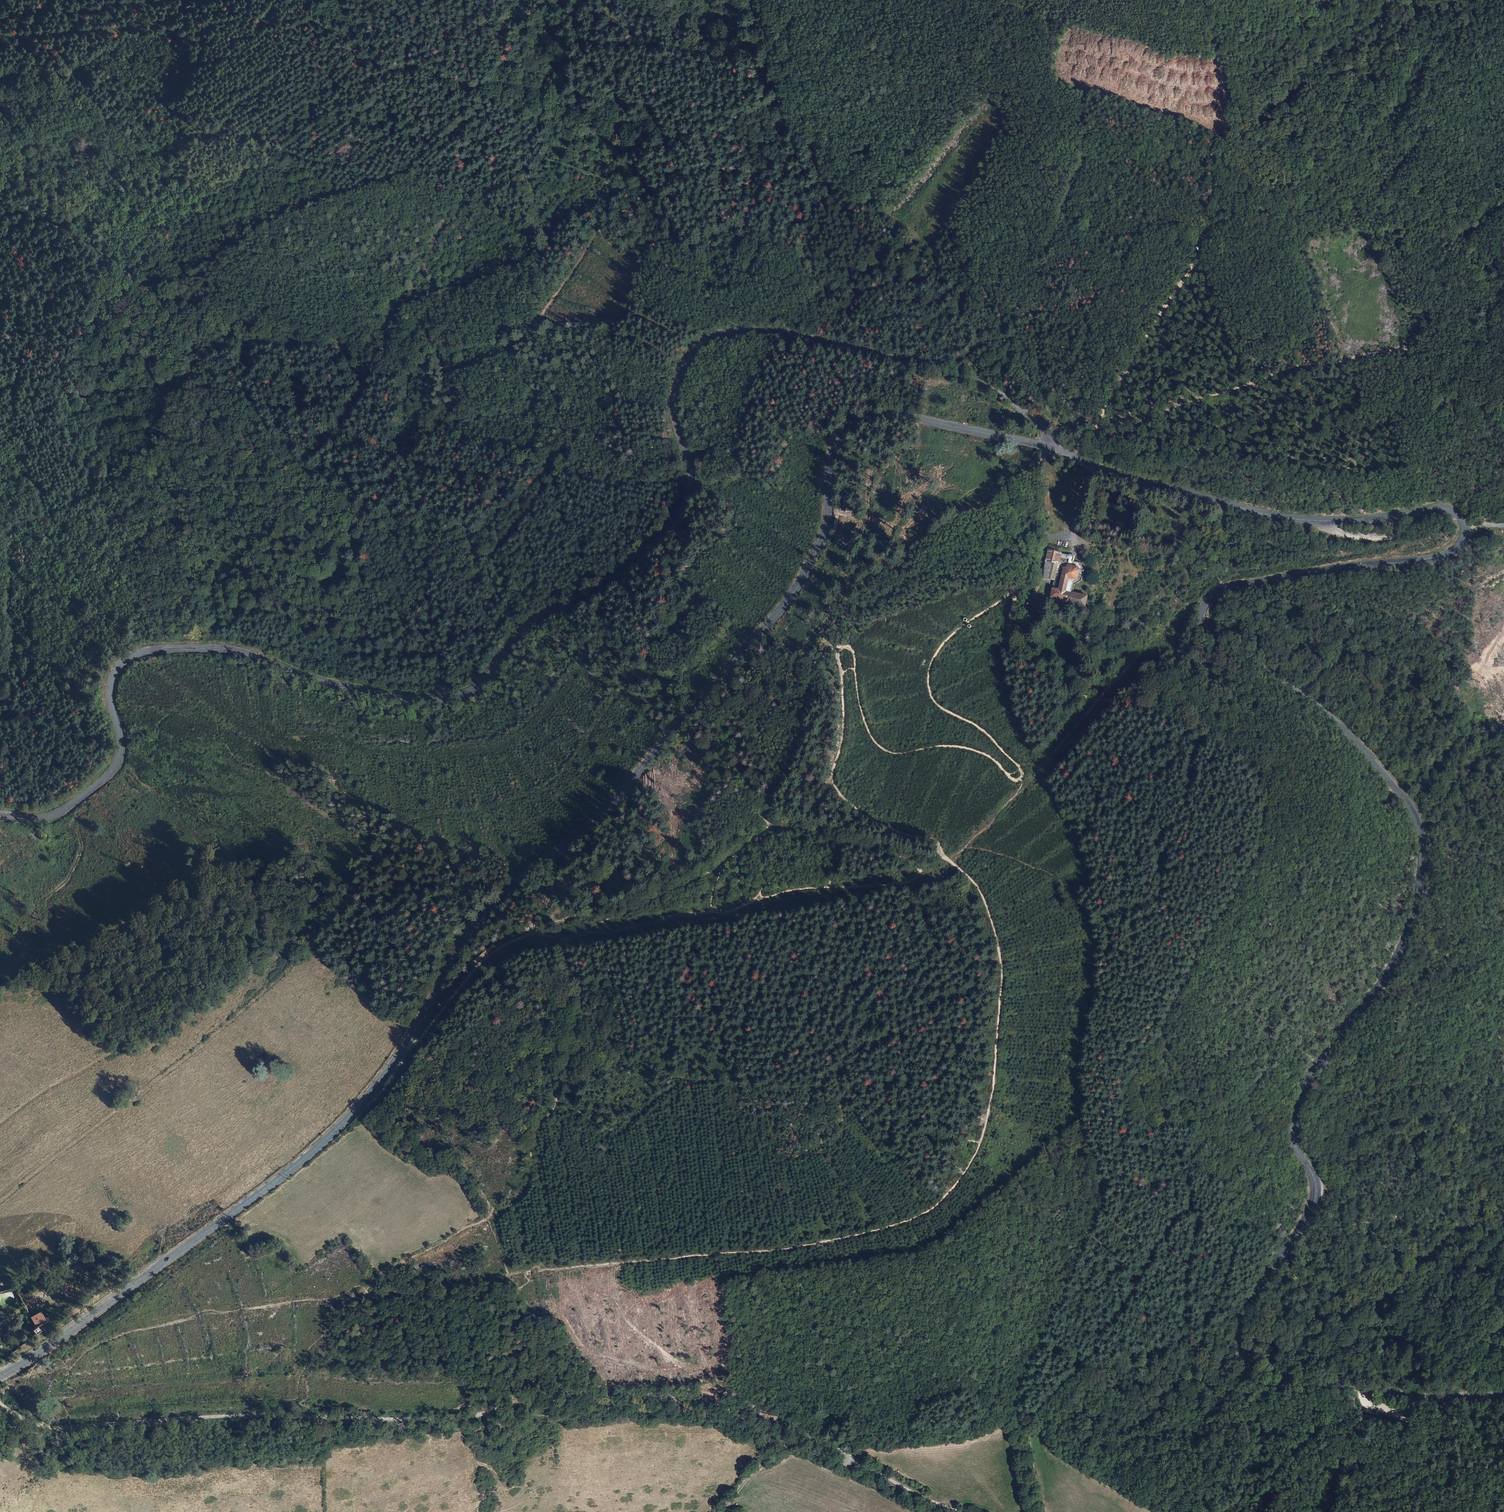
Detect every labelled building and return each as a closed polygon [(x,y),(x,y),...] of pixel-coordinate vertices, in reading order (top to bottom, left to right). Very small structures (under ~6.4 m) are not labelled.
[(1085,606),(1087,596),(1073,593),(1075,585),(1082,580),(1085,569),(1081,564),(1080,562),(1073,561),(1074,556),(1048,550),(1044,578),(1049,580),(1049,578),(1055,580),(1052,588),(1053,589),(1051,599),(1058,600),(1058,604),(1063,605),(1065,602),(1085,606)] [(1037,598),(1039,586),(1034,585),(1034,588),(1031,588),(1030,594),(1029,594),(1028,598),(1032,599),(1032,597),(1037,598)] [(1098,687),(1101,680),(1093,678),(1092,685),(1098,687)] [(36,1328),(37,1328),(46,1322),(41,1312),(31,1317),(36,1328)]
